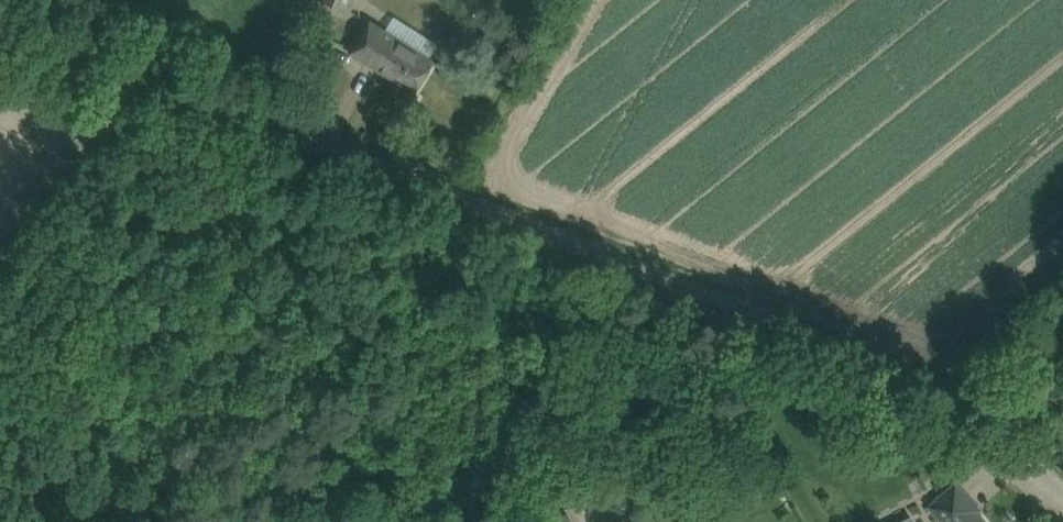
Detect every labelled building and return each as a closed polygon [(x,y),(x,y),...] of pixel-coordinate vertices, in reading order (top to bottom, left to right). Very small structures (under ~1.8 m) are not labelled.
[(348,11),(353,0),(324,0),(348,11)] [(350,49),(416,91),(435,61),(368,20),(350,49)] [(977,510),(980,507),(957,481),(931,505),(946,521),(987,521),(977,510)]
